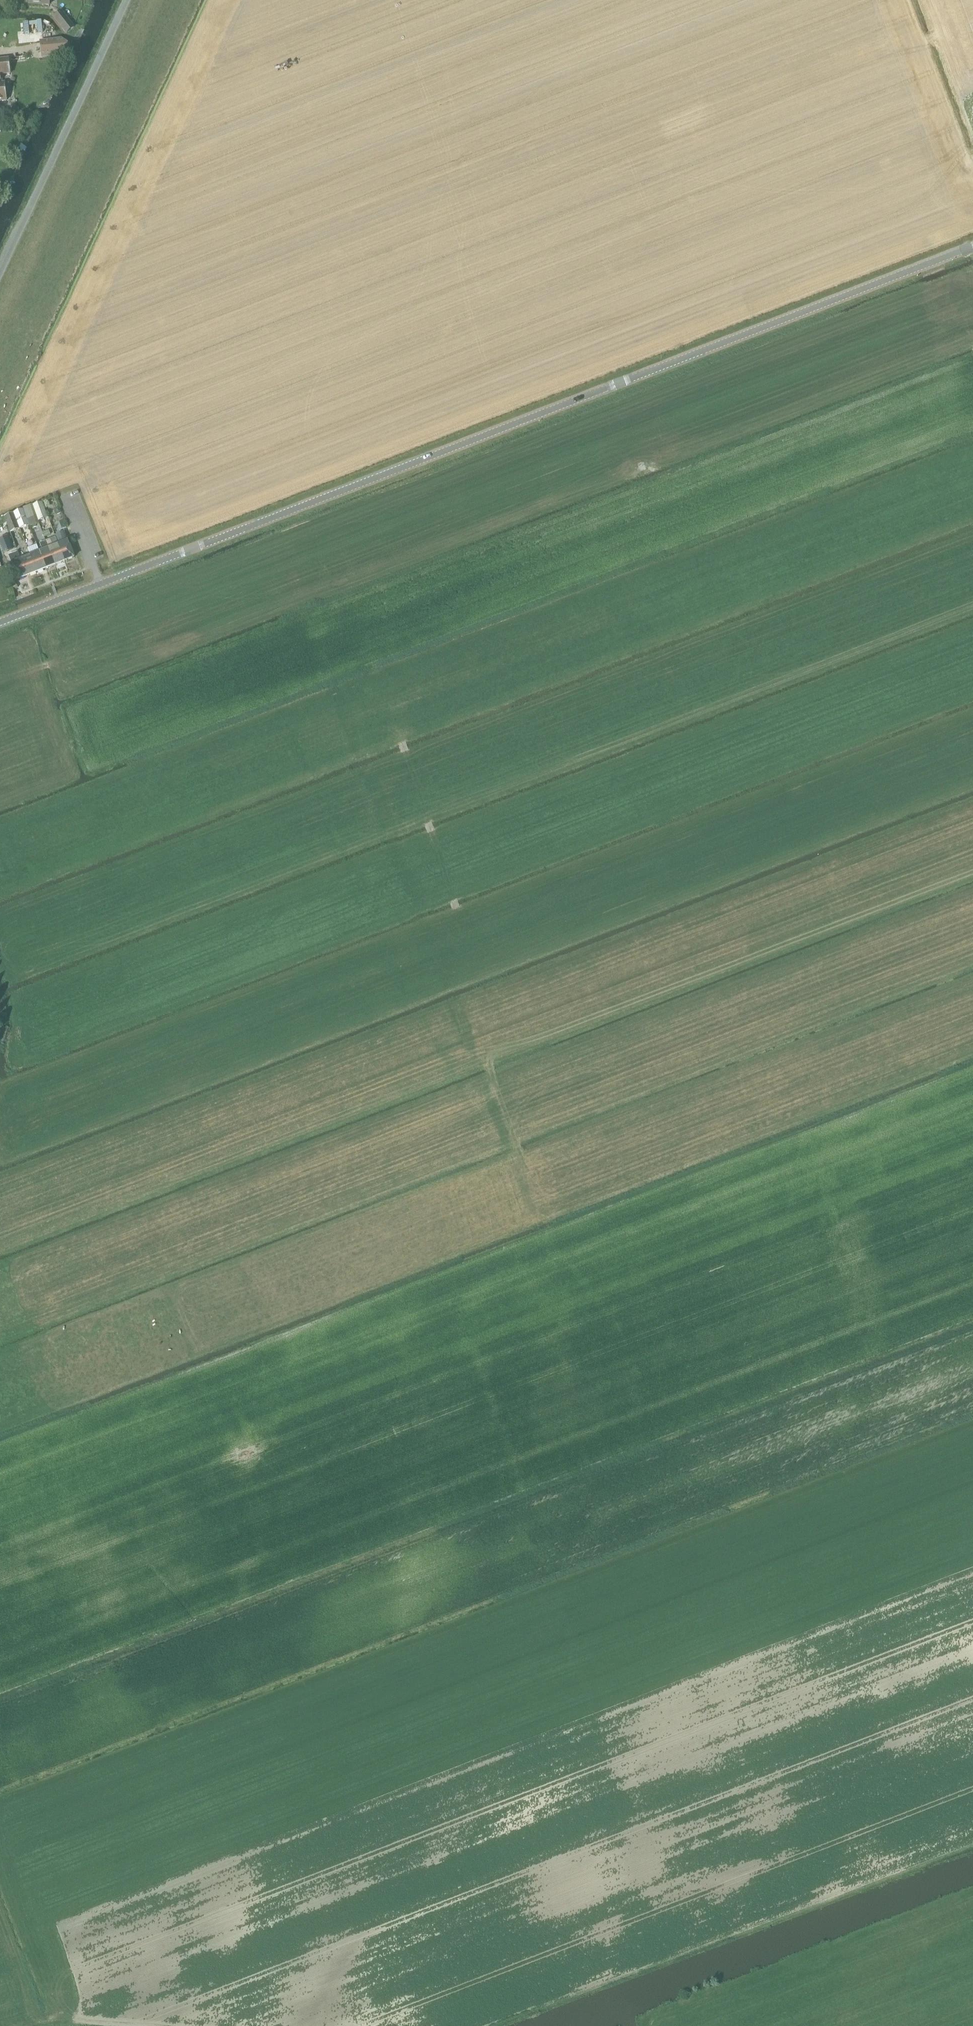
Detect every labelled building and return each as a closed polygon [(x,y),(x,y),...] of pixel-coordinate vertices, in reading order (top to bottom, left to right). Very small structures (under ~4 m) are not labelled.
[(53,17),(59,25),(66,34),(75,28),(62,11),(53,17)] [(62,39),(39,41),(41,58),(70,54),(70,45),(62,39)] [(1,75),(10,74),(9,59),(0,60),(0,102),(6,101),(6,99),(8,98),(7,92),(5,92),(5,83),(2,83),(1,75)] [(42,502),(33,505),(39,521),(48,518),(42,502)] [(31,527),(40,523),(39,521),(33,505),(23,508),(23,510),(30,525),(31,527)] [(20,529),(30,525),(23,510),(14,513),(20,529)] [(11,532),(20,529),(14,513),(4,517),(11,532)] [(64,521),(56,524),(59,531),(67,528),(64,521)] [(0,538),(0,543),(4,553),(13,550),(7,535),(0,538)] [(58,544),(65,561),(75,558),(66,537),(62,539),(63,542),(58,544)] [(53,546),(51,539),(46,541),(56,565),(65,561),(58,544),(53,546)] [(47,569),(56,565),(46,541),(40,543),(43,550),(40,551),(47,569)] [(37,572),(47,569),(40,551),(31,555),(37,572)] [(28,576),(37,572),(31,555),(21,559),(28,576)] [(18,580),(28,576),(21,559),(12,563),(18,580)]
